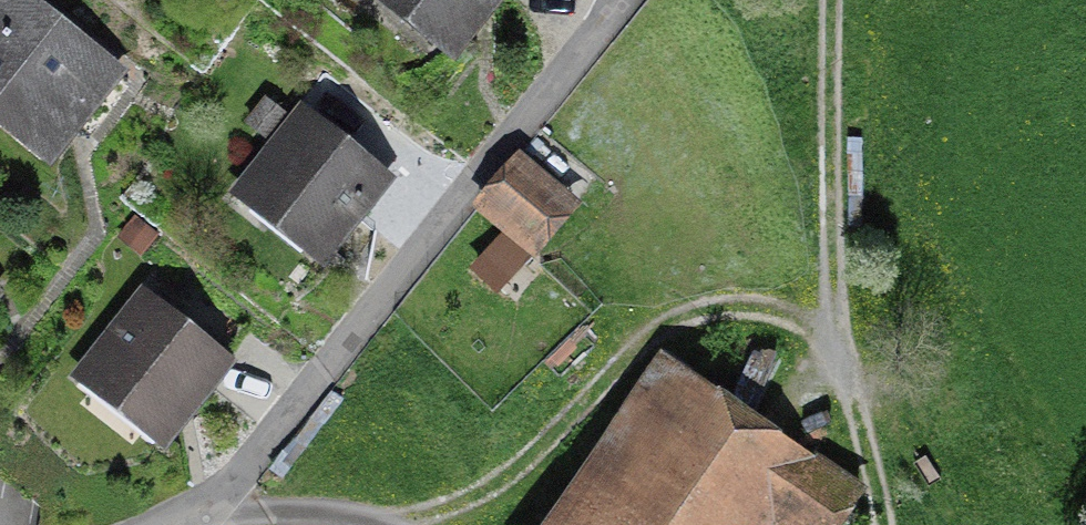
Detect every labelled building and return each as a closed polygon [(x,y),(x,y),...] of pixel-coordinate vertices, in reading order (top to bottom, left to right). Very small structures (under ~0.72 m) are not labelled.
[(20,0),(0,0),(0,123),(69,175),(135,87),(20,0)] [(376,2),(464,67),(514,0),(377,0),(376,2)] [(306,121),(244,203),(335,271),(397,190),(306,121)] [(598,192),(541,144),(481,216),(539,263),(598,192)] [(140,295),(78,380),(167,444),(228,358),(140,295)] [(586,524),(818,524),(831,506),(668,400),(586,524)]
